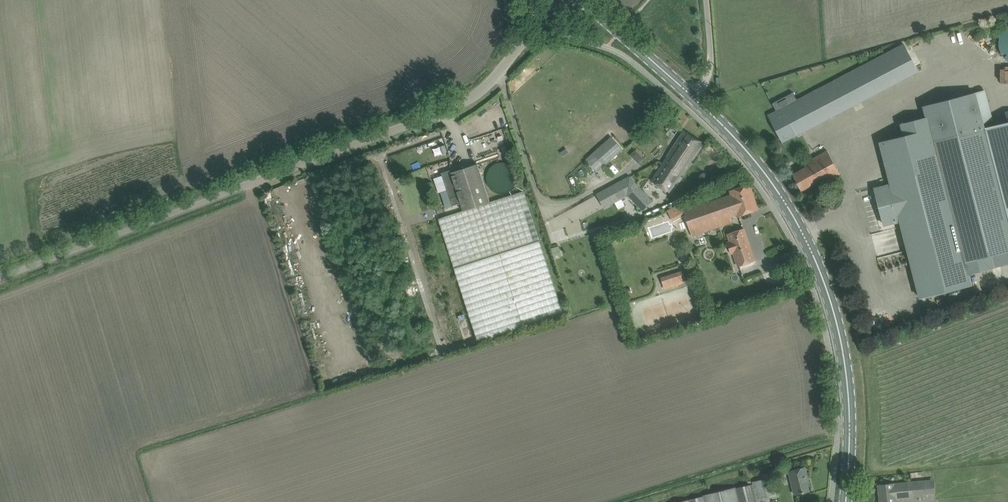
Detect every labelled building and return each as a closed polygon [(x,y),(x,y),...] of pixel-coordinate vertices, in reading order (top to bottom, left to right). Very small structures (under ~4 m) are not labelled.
[(999,44),(999,46),(999,48),(999,49),(1000,51),(1001,53),(1002,55),(1003,56),(1004,58),(1005,59),(1006,60),(1007,61),(1007,26),(1006,28),(1005,29),(1004,30),(1003,32),(1002,33),(1001,35),(1000,37),(999,38),(999,40),(999,42),(999,44)] [(904,44),(798,100),(811,127),(918,71),(904,44)] [(875,188),(884,224),(901,220),(902,226),(902,227),(908,250),(908,251),(921,298),(971,285),(968,274),(993,267),(1007,264),(1007,121),(983,128),(974,93),(924,105),(927,117),(902,123),(905,135),(880,141),(891,184),(875,188)] [(811,127),(798,100),(768,115),(782,142),(811,127)] [(684,130),(678,138),(669,154),(662,165),(680,177),(697,151),(703,142),(684,130)] [(587,160),(596,170),(603,164),(604,166),(622,150),(611,138),(587,160)] [(805,168),(801,170),(792,175),(801,190),(819,180),(821,184),(840,174),(827,151),(803,164),(805,168)] [(450,199),(458,196),(463,210),(438,218),(441,228),(454,268),(540,240),(527,200),(524,191),(490,202),(477,164),(451,172),(451,170),(441,173),(450,199)] [(662,165),(651,181),(669,193),(680,177),(662,165)] [(615,184),(579,203),(591,225),(627,206),(615,184)] [(673,222),(685,215),(692,235),(732,222),(730,216),(738,213),(738,215),(758,209),(750,184),(730,190),(732,194),(683,210),(681,203),(668,211),(673,222)] [(632,196),(644,208),(650,202),(638,190),(632,196)] [(733,254),(737,266),(755,260),(744,229),(727,235),(729,241),(727,242),(731,255),(733,254)] [(454,269),(478,342),(564,314),(540,241),(454,269)] [(551,249),(553,256),(561,254),(559,247),(551,249)] [(661,278),(665,290),(686,283),(683,271),(661,278)] [(753,482),(758,499),(775,494),(772,479),(789,474),(788,466),(769,471),(770,477),(753,482)] [(806,467),(794,470),(790,471),(795,494),(809,491),(806,477),(808,476),(806,467)] [(914,497),(927,495),(926,480),(912,482),(914,497)] [(880,501),(895,501),(895,499),(914,497),(912,482),(894,484),(879,485),(880,501)] [(737,488),(737,487),(703,495),(703,497),(682,501),(757,501),(753,484),(737,488)]
